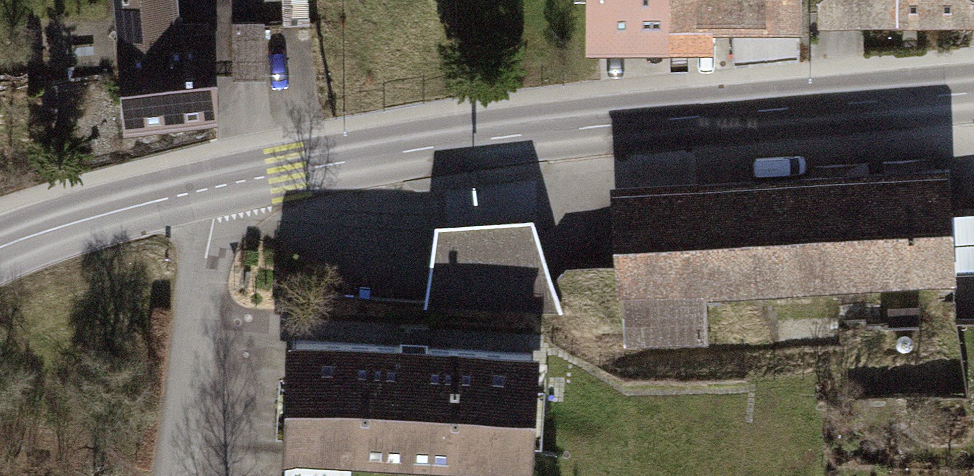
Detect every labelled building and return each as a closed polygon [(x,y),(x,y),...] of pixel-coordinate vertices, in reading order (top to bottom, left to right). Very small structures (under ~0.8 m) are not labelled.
[(144,133),(238,124),(229,24),(203,26),(201,0),(132,0),(144,133)] [(587,44),(794,47),(796,0),(587,0),(587,44)] [(819,15),(973,13),(973,0),(819,0),(819,15)] [(948,157),(610,173),(618,289),(951,273),(953,266),(951,205),(948,157)] [(951,205),(953,266),(973,264),(973,203),(951,205)] [(552,308),(552,224),(433,224),(433,308),(552,308)] [(781,297),(783,346),(842,343),(839,294),(781,297)] [(562,356),(314,342),(307,460),(555,473),(562,356)]
